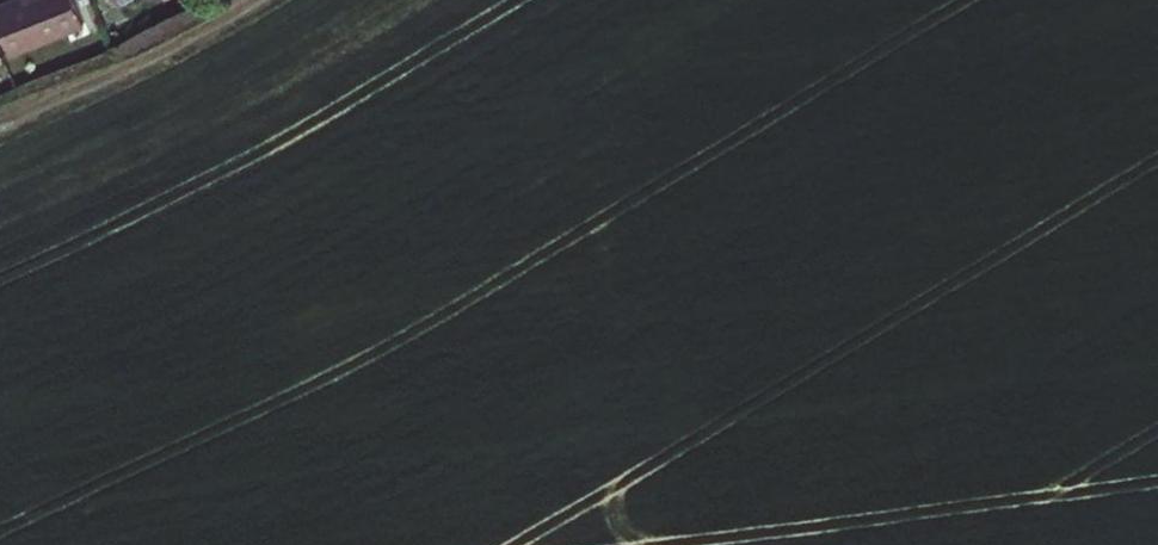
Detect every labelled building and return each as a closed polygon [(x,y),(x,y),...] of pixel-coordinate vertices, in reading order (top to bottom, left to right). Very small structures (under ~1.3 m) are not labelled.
[(0,5),(0,38),(6,53),(81,24),(72,0),(13,0),(0,5)]
